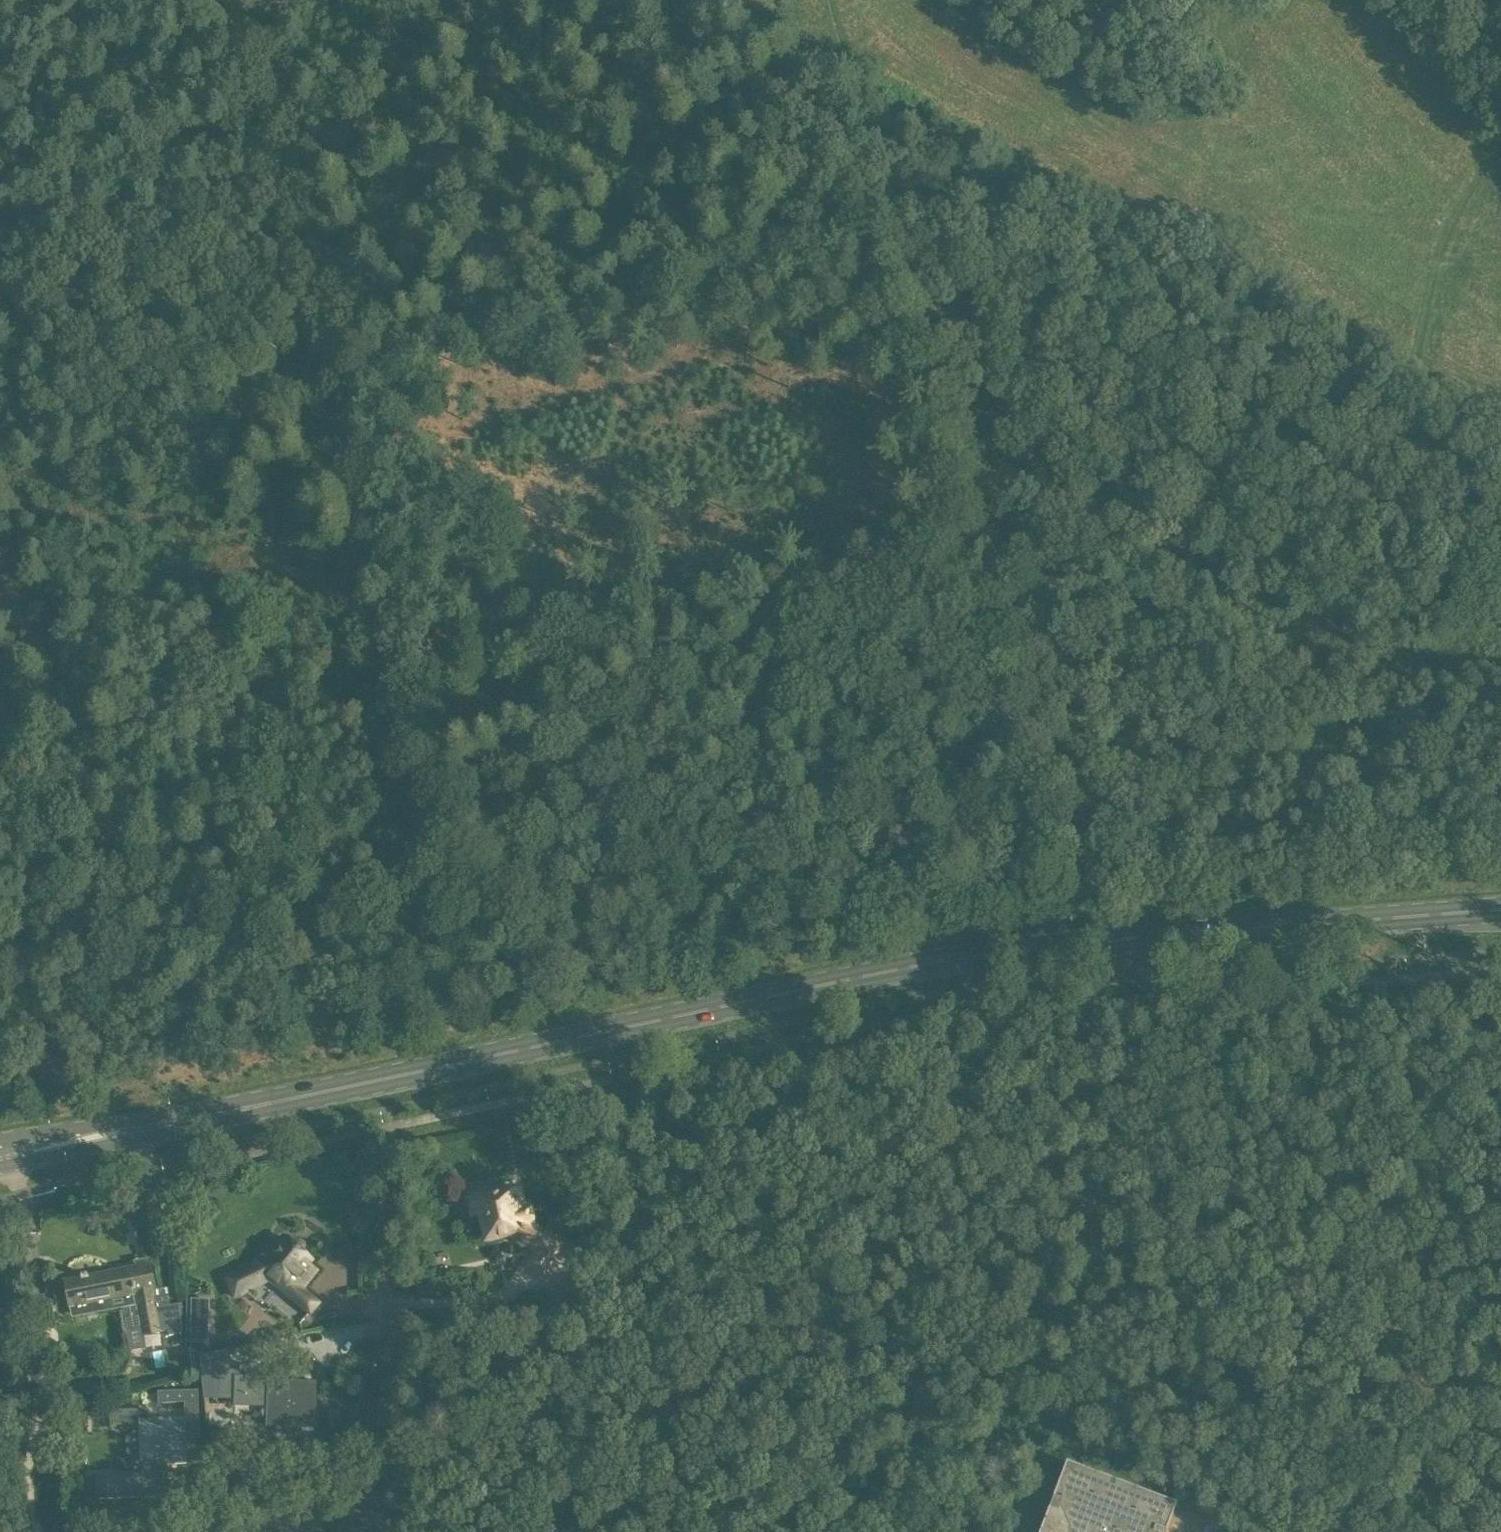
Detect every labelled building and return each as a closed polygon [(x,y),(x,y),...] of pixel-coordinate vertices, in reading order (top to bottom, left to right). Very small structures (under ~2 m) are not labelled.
[(468,1200),(472,1218),(480,1216),(485,1241),(510,1236),(537,1253),(529,1265),(543,1274),(562,1244),(533,1226),(529,1205),(521,1207),(517,1190),(501,1193),(500,1189),(486,1192),(487,1196),(468,1200)] [(260,1284),(258,1281),(263,1275),(309,1312),(318,1302),(301,1289),(317,1270),(309,1264),(313,1259),(305,1252),(306,1250),(307,1245),(302,1241),(297,1243),(295,1244),(287,1238),(273,1255),(266,1249),(252,1265),(226,1279),(235,1297),(260,1284)] [(70,1307),(134,1295),(137,1307),(122,1310),(127,1339),(130,1352),(145,1349),(142,1336),(168,1331),(168,1336),(181,1333),(182,1304),(171,1306),(169,1306),(169,1307),(158,1309),(155,1296),(154,1291),(155,1290),(150,1265),(65,1282),(70,1307)] [(589,1306),(588,1295),(586,1288),(547,1293),(548,1303),(549,1312),(589,1306)] [(207,1315),(208,1296),(190,1296),(190,1315),(207,1315)] [(16,1347),(0,1347),(0,1362),(17,1361),(16,1347)] [(226,1373),(227,1351),(200,1356),(203,1398),(204,1398),(204,1394),(234,1395),(234,1374),(226,1373)] [(22,1368),(26,1391),(67,1383),(65,1372),(50,1374),(48,1362),(22,1368)] [(266,1426),(286,1427),(286,1425),(316,1426),(317,1382),(268,1381),(266,1426)] [(176,1403),(176,1391),(158,1391),(158,1404),(176,1403)] [(141,1474),(96,1475),(97,1499),(163,1497),(162,1465),(187,1464),(185,1418),(149,1419),(149,1411),(109,1412),(110,1425),(139,1423),(141,1474)] [(1067,1461),(1040,1531),(1167,1531),(1166,1530),(1177,1503),(1067,1461)]
